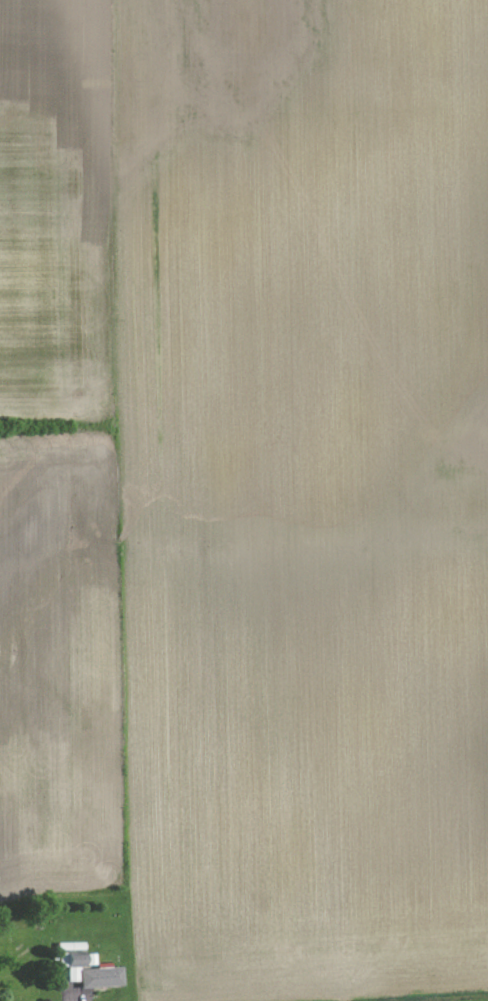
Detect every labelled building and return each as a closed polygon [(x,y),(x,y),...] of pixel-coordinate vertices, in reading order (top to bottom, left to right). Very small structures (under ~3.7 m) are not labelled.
[(76,988),(118,987),(118,967),(106,967),(106,963),(92,963),(92,952),(82,953),(81,942),(55,943),(56,967),(64,967),(64,982),(76,981),(76,988)]
